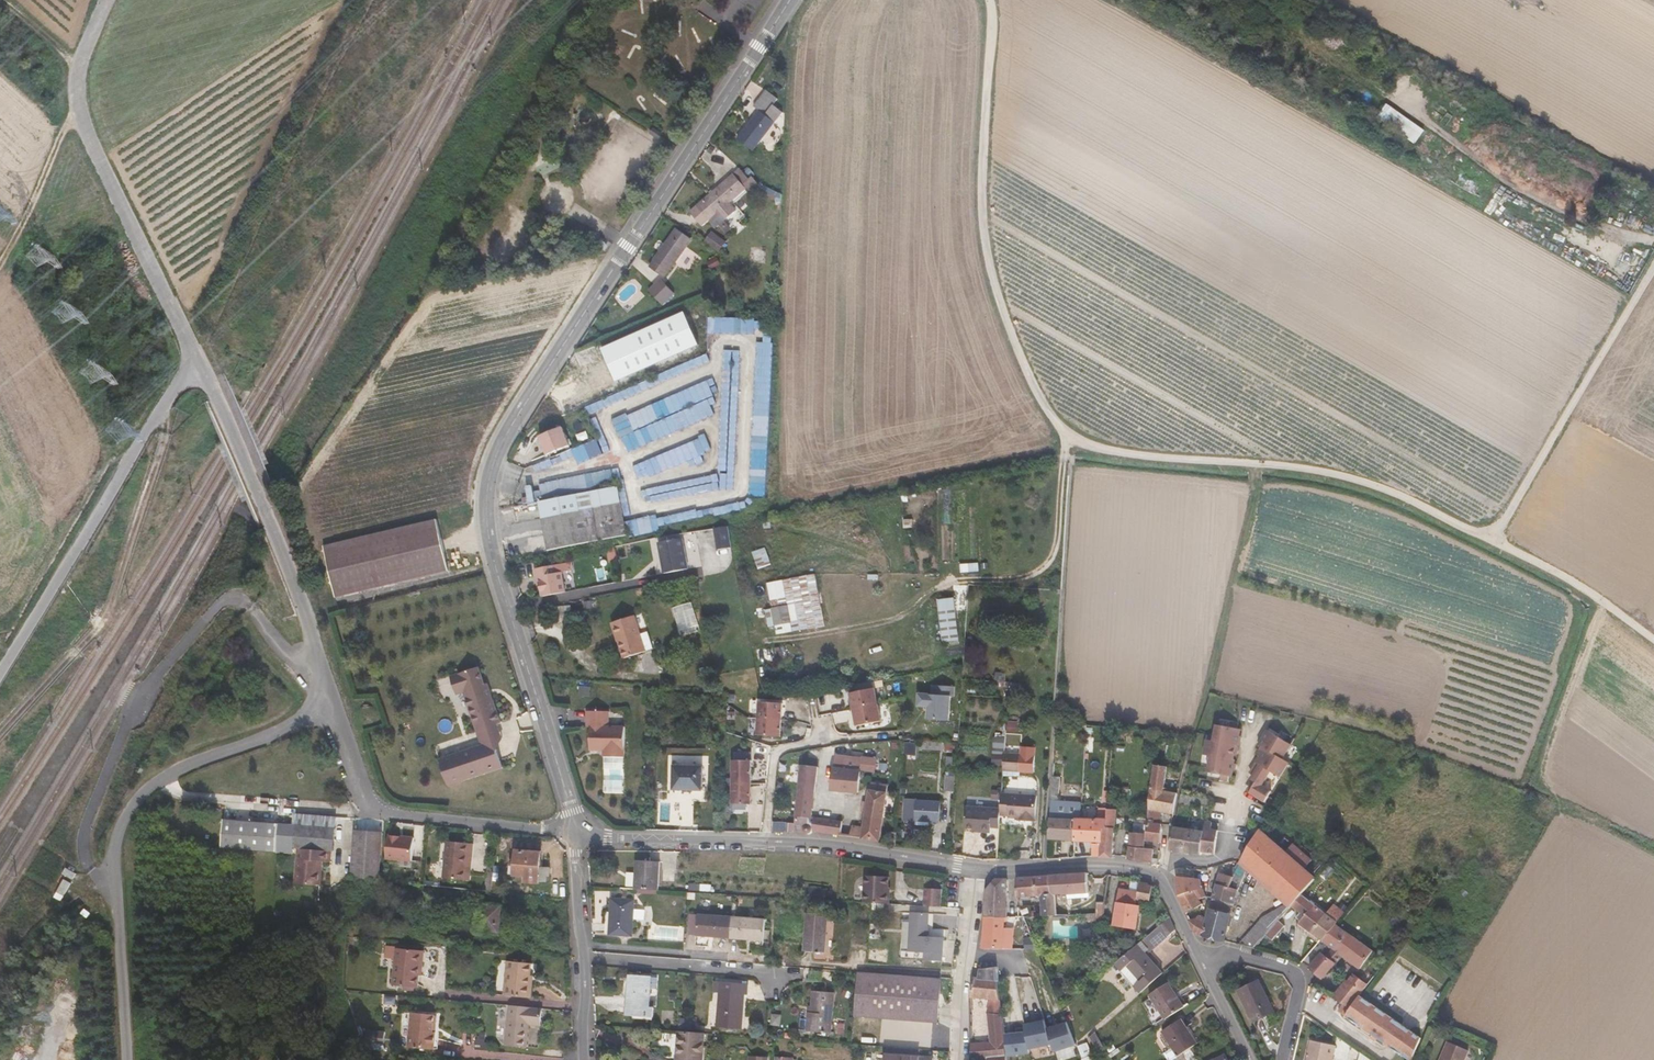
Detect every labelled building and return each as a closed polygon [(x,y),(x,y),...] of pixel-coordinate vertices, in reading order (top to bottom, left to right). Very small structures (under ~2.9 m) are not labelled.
[(736,150),(757,120),(747,113),(758,98),(745,88),(733,104),(740,110),(719,137),(736,150)] [(1387,103),(1378,117),(1416,143),(1425,129),(1387,103)] [(713,201),(728,186),(715,172),(675,210),(687,223),(692,219),(699,226),(719,208),(713,201)] [(633,263),(647,273),(674,238),(660,226),(633,263)] [(706,241),(720,251),(727,240),(713,231),(706,241)] [(647,273),(631,287),(644,302),(656,291),(650,284),(654,281),(647,273)] [(709,316),(709,332),(756,333),(756,317),(709,316)] [(773,341),(759,341),(755,428),(754,428),(752,495),(767,496),(773,341)] [(710,381),(614,417),(626,450),(717,416),(712,404),(718,402),(710,381)] [(569,448),(561,428),(539,438),(547,457),(569,448)] [(708,436),(634,464),(639,479),(713,451),(708,436)] [(573,448),(578,463),(604,453),(598,439),(573,448)] [(580,481),(581,492),(613,486),(611,475),(580,481)] [(581,492),(534,500),(537,517),(616,503),(613,486),(581,492)] [(537,517),(540,534),(619,520),(617,512),(616,503),(537,517)] [(619,520),(621,527),(632,525),(629,510),(617,512),(619,520)] [(435,563),(423,512),(312,538),(324,588),(435,563)] [(542,547),(622,536),(621,527),(619,520),(540,534),(542,547)] [(716,548),(732,547),(730,525),(715,526),(716,548)] [(660,564),(662,576),(687,572),(681,541),(657,546),(659,557),(662,560),(662,563),(660,564)] [(766,547),(753,551),(758,568),(771,564),(766,547)] [(613,549),(606,551),(608,566),(616,564),(613,549)] [(980,565),(961,564),(961,572),(979,573),(980,565)] [(538,587),(540,600),(563,595),(559,575),(570,573),(569,565),(533,572),(535,583),(537,584),(538,587)] [(769,584),(773,609),(776,625),(778,634),(825,626),(816,574),(769,584)] [(940,600),(944,642),(960,640),(955,599),(940,600)] [(776,625),(773,609),(768,609),(771,626),(776,625)] [(611,628),(624,664),(653,653),(640,618),(611,628)] [(468,659),(440,668),(447,685),(454,683),(472,737),(430,752),(439,777),(493,758),(484,733),(493,730),(487,716),(491,714),(482,692),(479,693),(468,659)] [(955,687),(934,686),(934,695),(920,695),(920,708),(925,708),(930,711),(930,720),(951,720),(952,696),(955,696),(955,687)] [(576,690),(575,699),(585,699),(585,691),(576,690)] [(882,723),(876,690),(851,694),(856,727),(882,723)] [(370,704),(358,708),(364,722),(375,717),(370,704)] [(782,707),(759,705),(757,738),(780,740),(782,707)] [(604,754),(604,762),(624,762),(624,731),(607,730),(607,715),(585,715),(585,732),(589,731),(589,754),(604,754)] [(1091,726),(1061,723),(1061,730),(1091,732),(1091,726)] [(1208,771),(1222,775),(1229,776),(1232,777),(1234,771),(1235,765),(1236,761),(1235,761),(1236,757),(1238,748),(1239,748),(1240,748),(1239,745),(1241,738),(1242,732),(1239,731),(1232,729),(1218,726),(1216,737),(1215,742),(1208,740),(1205,755),(1206,755),(1211,756),(1210,764),(1208,771)] [(1286,755),(1294,742),(1272,727),(1264,741),(1266,743),(1264,747),(1267,749),(1258,764),(1262,766),(1256,775),(1258,775),(1254,782),(1257,783),(1255,787),(1269,796),(1275,787),(1266,781),(1275,767),(1284,773),(1292,759),(1286,755)] [(1004,764),(1005,736),(995,736),(994,763),(1004,764)] [(946,749),(946,742),(925,741),(925,749),(946,749)] [(837,745),(837,747),(834,784),(861,786),(861,781),(870,781),(871,765),(876,765),(877,748),(843,746),(837,745)] [(1023,756),(1007,755),(1007,769),(1023,769),(1023,756)] [(813,834),(814,834),(815,831),(844,835),(844,822),(814,819),(819,762),(802,760),(797,833),(809,833),(810,834),(813,834)] [(624,762),(604,762),(604,797),(624,797),(624,762)] [(751,762),(733,762),(732,806),(751,806),(751,762)] [(1176,814),(1181,793),(1173,791),(1173,788),(1167,787),(1169,766),(1158,764),(1153,821),(1158,822),(1158,823),(1165,824),(1166,813),(1176,814)] [(673,792),(682,792),(692,792),(701,792),(701,768),(674,768),(673,792)] [(954,772),(946,772),(944,781),(944,785),(954,785),(954,772)] [(856,827),(855,837),(881,841),(890,780),(876,777),(867,828),(856,827)] [(1068,801),(1057,800),(1057,804),(1062,804),(1061,817),(1080,819),(1083,819),(1085,785),(1070,784),(1068,801)] [(1029,820),(1040,820),(1040,794),(1006,793),(1005,809),(1005,814),(1012,814),(1012,816),(1024,817),(1029,817),(1029,820)] [(1213,806),(1215,798),(1185,793),(1184,802),(1213,806)] [(1057,800),(1055,800),(1053,837),(1079,840),(1080,819),(1061,817),(1062,804),(1057,804),(1057,800)] [(909,824),(920,824),(934,825),(943,825),(944,805),(910,804),(909,824)] [(994,827),(1004,827),(1005,814),(1005,809),(969,808),(969,827),(978,828),(985,829),(985,832),(994,832),(994,827)] [(308,820),(309,812),(268,809),(268,816),(308,820)] [(1119,810),(1109,809),(1109,813),(1108,820),(1108,829),(1118,830),(1119,810)] [(203,839),(260,844),(261,839),(268,840),(265,871),(293,874),(295,859),(293,859),(293,852),(304,853),(305,843),(306,843),(308,820),(268,816),(205,812),(203,839)] [(1108,829),(1108,820),(1101,819),(1083,819),(1080,819),(1079,840),(1105,842),(1107,842),(1108,829)] [(1163,842),(1165,824),(1158,823),(1158,822),(1153,821),(1151,840),(1157,842),(1163,842)] [(1211,832),(1224,836),(1224,833),(1218,832),(1219,823),(1211,823),(1211,829),(1211,832)] [(606,829),(599,824),(596,827),(603,833),(606,829)] [(1211,829),(1179,826),(1174,850),(1174,851),(1197,854),(1207,855),(1208,854),(1211,832),(1211,829)] [(1268,832),(1264,828),(1254,843),(1247,860),(1240,873),(1234,888),(1244,890),(1253,868),(1267,881),(1287,850),(1281,844),(1268,832)] [(1116,858),(1118,830),(1108,829),(1107,842),(1105,842),(1104,846),(1104,858),(1116,858)] [(1221,855),(1224,836),(1211,832),(1208,854),(1221,855)] [(891,844),(901,844),(901,834),(892,833),(891,844)] [(372,835),(344,834),(343,879),(370,882),(372,835)] [(1148,849),(1149,841),(1149,836),(1136,834),(1134,848),(1148,849)] [(1298,843),(1313,856),(1320,848),(1305,834),(1298,843)] [(406,839),(380,836),(378,859),(404,862),(406,839)] [(1305,890),(1316,875),(1305,865),(1313,856),(1298,843),(1289,836),(1281,844),(1287,850),(1267,881),(1295,904),(1305,890)] [(1157,842),(1151,840),(1149,841),(1148,849),(1156,850),(1157,842)] [(441,881),(464,883),(467,847),(445,845),(441,881)] [(1096,858),(1104,858),(1104,846),(1096,845),(1096,858)] [(1134,848),(1133,860),(1155,862),(1156,850),(1148,849),(1134,848)] [(543,857),(519,856),(517,880),(528,881),(527,884),(547,886),(548,878),(551,878),(552,871),(542,870),(543,857)] [(638,864),(636,892),(659,894),(661,866),(638,864)] [(1234,888),(1240,873),(1234,872),(1232,879),(1224,877),(1218,898),(1241,904),(1244,890),(1234,888)] [(1059,914),(1072,913),(1071,901),(1071,897),(1091,895),(1093,876),(1054,878),(1059,914)] [(1204,898),(1211,897),(1204,880),(1194,879),(1180,877),(1183,897),(1201,891),(1204,898)] [(868,888),(892,889),(893,879),(868,878),(868,888)] [(1059,914),(1054,878),(1020,880),(1021,899),(1024,898),(1024,901),(1033,901),(1033,898),(1045,898),(1045,914),(1059,914)] [(1012,919),(1011,881),(1000,881),(991,892),(990,919),(1009,919),(1012,919)] [(1153,903),(1156,887),(1144,885),(1143,888),(1135,887),(1125,886),(1117,926),(1138,931),(1142,908),(1138,907),(1139,901),(1153,903)] [(867,905),(874,905),(893,906),(894,894),(892,894),(892,889),(868,888),(867,905)] [(827,891),(815,890),(814,900),(826,900),(827,891)] [(927,908),(944,909),(945,891),(929,890),(927,908)] [(1326,941),(1340,923),(1335,918),(1337,915),(1305,890),(1295,904),(1304,912),(1299,917),(1304,921),(1301,925),(1323,943),(1324,941),(1326,941)] [(1207,906),(1204,898),(1201,891),(1183,897),(1190,912),(1207,906)] [(638,899),(615,897),(612,934),(636,935),(638,899)] [(1239,908),(1217,902),(1212,917),(1205,916),(1200,919),(1194,920),(1202,934),(1230,942),(1239,908)] [(1102,922),(1106,924),(1109,904),(1100,904),(1099,912),(1098,918),(1102,922)] [(482,905),(480,930),(501,932),(503,907),(482,905)] [(1283,919),(1289,911),(1284,908),(1273,915),(1281,921),(1283,919)] [(904,919),(911,920),(912,910),(904,909),(904,919)] [(838,914),(809,912),(807,951),(836,953),(838,914)] [(769,918),(701,914),(700,935),(768,939),(769,918)] [(1281,921),(1273,915),(1269,917),(1266,920),(1275,928),(1281,921)] [(931,938),(932,930),(932,916),(916,916),(914,954),(930,955),(930,963),(947,963),(947,939),(931,938)] [(1011,950),(1009,919),(990,919),(989,950),(1011,950)] [(1288,923),(1283,919),(1281,921),(1275,928),(1272,932),(1271,934),(1277,939),(1288,923)] [(1144,996),(1167,976),(1152,958),(1180,933),(1174,920),(1145,945),(1151,952),(1148,954),(1143,947),(1120,968),(1126,974),(1132,969),(1144,983),(1138,989),(1144,996)] [(1275,928),(1266,920),(1262,924),(1272,932),(1275,928)] [(1356,937),(1354,934),(1340,923),(1326,941),(1335,949),(1333,951),(1331,950),(1328,953),(1326,952),(1313,968),(1321,975),(1327,979),(1345,956),(1362,969),(1373,951),(1356,937)] [(1253,935),(1263,943),(1271,934),(1272,932),(1262,924),(1253,935)] [(536,925),(535,935),(550,936),(550,927),(536,925)] [(1243,945),(1258,949),(1263,943),(1253,935),(1243,945)] [(1021,951),(1011,950),(989,950),(985,972),(1010,970),(1021,970),(1021,951)] [(418,989),(419,977),(420,969),(423,969),(424,953),(396,952),(394,987),(418,989)] [(508,963),(506,994),(534,997),(535,984),(532,984),(532,977),(533,965),(508,963)] [(1012,998),(1010,970),(985,972),(983,978),(978,978),(975,998),(996,999),(993,1014),(1009,1013),(1009,998),(1012,998)] [(944,1022),(947,979),(943,978),(941,1007),(924,1006),(924,996),(920,996),(921,977),(864,972),(862,1016),(944,1022)] [(1366,991),(1375,978),(1372,975),(1371,979),(1372,980),(1370,982),(1357,974),(1351,982),(1366,991)] [(648,1008),(649,989),(649,977),(631,976),(629,993),(626,993),(624,1014),(651,1016),(652,1009),(648,1008)] [(941,1007),(943,978),(921,977),(920,996),(924,996),(924,1006),(941,1007)] [(1361,999),(1366,991),(1351,982),(1348,980),(1337,1000),(1353,1009),(1361,999)] [(722,993),(720,1028),(744,1029),(746,995),(750,995),(750,984),(718,982),(717,992),(722,993)] [(1242,993),(1257,1024),(1277,1014),(1262,984),(1242,993)] [(1169,1021),(1188,1009),(1171,985),(1152,995),(1169,1021)] [(812,1013),(811,1032),(834,1033),(837,993),(816,992),(815,1013),(812,1013)] [(1425,1035),(1361,999),(1353,1009),(1350,1018),(1416,1059),(1425,1035)] [(546,1008),(513,1005),(509,1045),(530,1047),(533,1024),(545,1025),(546,1008)] [(415,1013),(413,1046),(438,1049),(439,1032),(436,1032),(437,1015),(415,1013)] [(976,1041),(977,1058),(995,1058),(995,1059),(1013,1059),(1009,1013),(993,1014),(994,1043),(982,1043),(982,1041),(976,1041)] [(1037,1052),(1059,1045),(1054,1030),(1050,1020),(1042,1022),(1043,1024),(1031,1028),(1037,1052)] [(1175,1049),(1181,1056),(1200,1045),(1183,1021),(1165,1033),(1175,1049)] [(1065,1027),(1054,1030),(1059,1045),(1061,1052),(1083,1045),(1073,1022),(1064,1025),(1065,1027)] [(385,1043),(386,1029),(368,1029),(367,1043),(385,1043)] [(680,1031),(677,1059),(702,1059),(704,1033),(680,1031)] [(1311,1059),(1337,1059),(1340,1047),(1317,1040),(1311,1059)] [(1470,1051),(1450,1042),(1443,1059),(1466,1059),(1470,1051)] [(926,1058),(927,1049),(893,1047),(893,1055),(926,1058)] [(1181,1056),(1175,1049),(1165,1055),(1169,1059),(1175,1059),(1181,1056)] [(1194,1052),(1187,1056),(1190,1059),(1200,1059),(1194,1052)]
